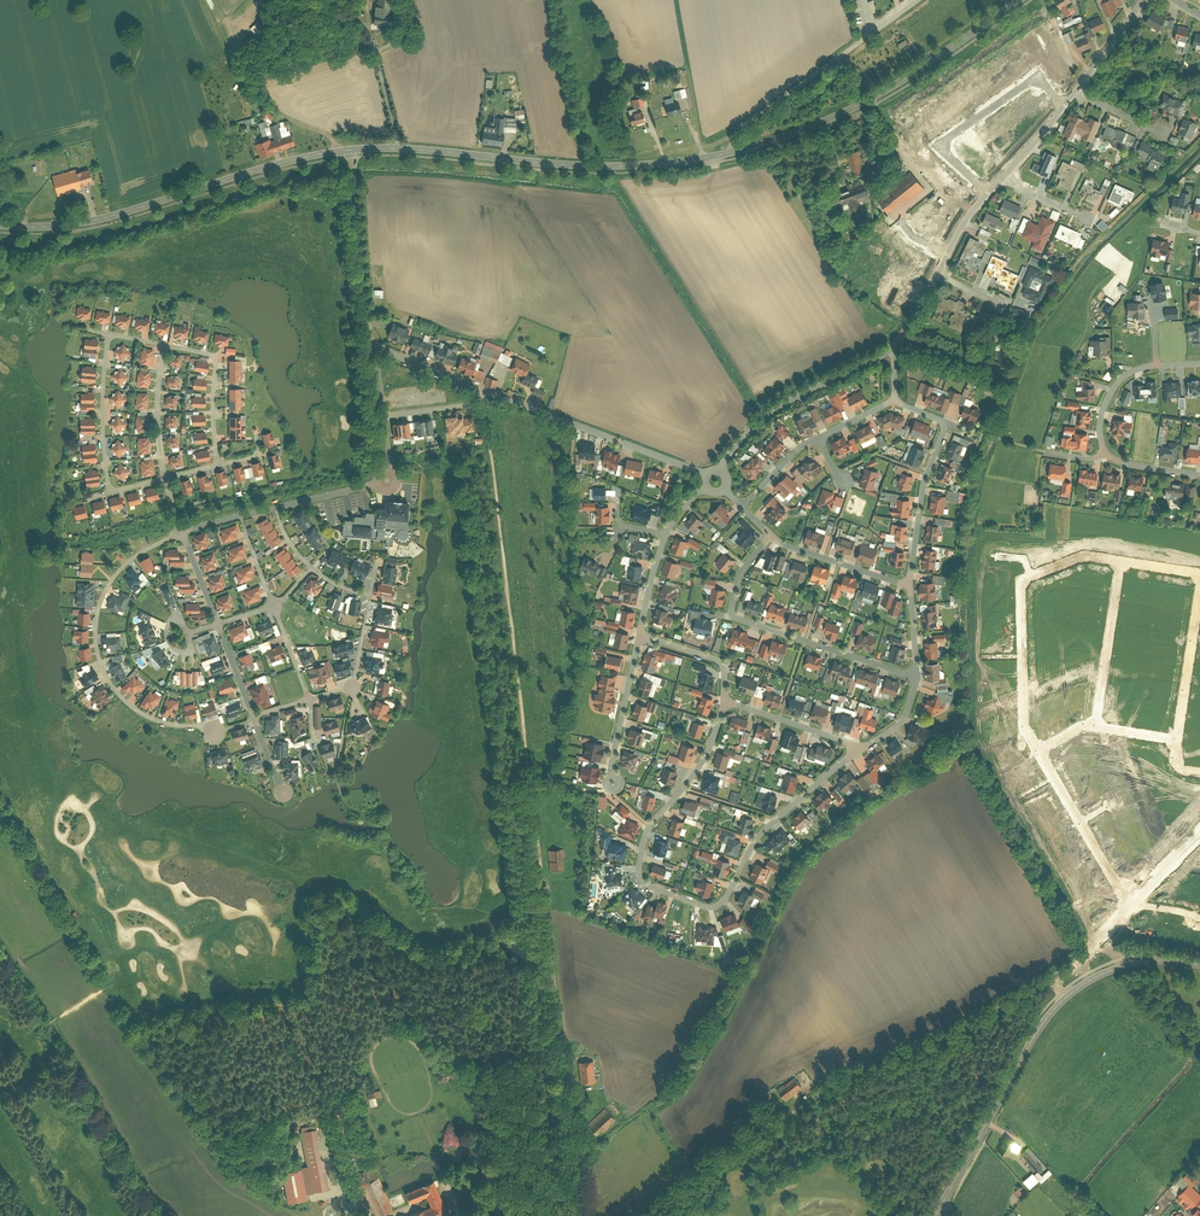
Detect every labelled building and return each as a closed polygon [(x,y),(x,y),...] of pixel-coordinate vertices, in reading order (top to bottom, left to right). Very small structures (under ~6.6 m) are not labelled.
[(390,0),(379,0),(379,3),(376,3),(374,24),(388,25),(390,0)] [(1054,0),(1061,11),(1074,2),(1073,0),(1055,0),(1054,0)] [(1103,4),(1108,18),(1119,13),(1117,8),(1125,6),(1123,0),(1109,0),(1110,1),(1103,4)] [(1145,22),(1158,29),(1165,17),(1152,10),(1145,22)] [(269,21),(264,15),(250,28),(256,34),(261,29),(260,28),(269,21)] [(1105,18),(1090,22),(1093,34),(1108,29),(1105,18)] [(1174,38),(1186,41),(1189,29),(1177,26),(1174,38)] [(1065,44),(1071,41),(1067,32),(1061,34),(1065,44)] [(1088,37),(1075,42),(1079,52),(1092,48),(1088,37)] [(689,96),(687,88),(675,91),(677,99),(689,96)] [(1159,105),(1178,114),(1184,100),(1165,91),(1159,105)] [(645,97),(634,99),(636,107),(646,106),(645,97)] [(670,116),(683,113),(680,101),(667,104),(670,116)] [(514,110),(516,118),(524,116),(523,109),(514,110)] [(275,115),(267,110),(262,118),(265,120),(267,117),(272,120),(275,115)] [(633,124),(645,121),(643,113),(631,116),(633,124)] [(1090,125),(1082,122),(1083,120),(1072,116),(1064,136),(1075,140),(1078,132),(1086,135),(1084,138),(1090,140),(1087,146),(1092,148),(1097,137),(1094,135),(1099,122),(1092,119),(1090,125)] [(484,126),(482,142),(502,145),(504,125),(505,118),(497,117),(496,127),(484,126)] [(504,125),(517,127),(518,118),(516,118),(505,117),(505,118),(504,125)] [(1198,123),(1185,117),(1179,132),(1192,138),(1198,123)] [(256,143),(260,157),(296,144),(292,134),(291,134),(289,129),(287,130),(285,125),(279,127),(278,122),(270,125),(272,132),(275,139),(271,141),(270,138),(256,143)] [(260,128),(263,135),(272,132),(270,125),(268,125),(260,128)] [(1125,133),(1108,125),(1102,137),(1113,142),(1111,146),(1118,149),(1125,133)] [(1137,154),(1152,159),(1155,151),(1157,147),(1143,141),(1137,154)] [(1152,159),(1149,168),(1158,171),(1164,155),(1155,151),(1152,159)] [(66,152),(53,156),(55,165),(62,163),(63,169),(47,174),(53,194),(75,187),(74,183),(87,179),(84,168),(71,171),(66,152)] [(860,152),(844,156),(851,177),(866,172),(860,152)] [(896,152),(890,156),(891,158),(893,156),(897,162),(893,165),(896,169),(904,163),(896,152)] [(1036,171),(1036,173),(1047,177),(1055,156),(1044,152),(1039,165),(1033,163),(1031,169),(1036,171)] [(1054,183),(1071,190),(1080,166),(1063,160),(1054,183)] [(879,201),(888,212),(903,200),(906,203),(924,188),(911,172),(886,192),(887,194),(879,201)] [(1079,196),(1096,203),(1103,188),(1085,181),(1079,196)] [(847,203),(854,224),(864,221),(858,201),(871,196),(867,182),(832,194),(836,207),(847,203)] [(1135,190),(1117,183),(1110,201),(1121,206),(1125,197),(1131,200),(1135,190)] [(1182,198),(1174,197),(1172,211),(1187,214),(1191,193),(1183,192),(1182,198)] [(999,211),(1017,218),(1022,205),(1004,198),(999,211)] [(1107,214),(1111,217),(1118,210),(1115,207),(1107,214)] [(982,223),(1001,230),(1006,218),(987,211),(982,223)] [(1031,245),(1044,250),(1056,220),(1043,214),(1039,223),(1033,240),(1031,245)] [(1033,240),(1039,223),(1028,219),(1022,236),(1033,240)] [(1101,230),(1106,225),(1101,219),(1095,225),(1101,230)] [(1084,233),(1061,224),(1055,238),(1078,247),(1084,233)] [(957,265),(975,273),(988,245),(969,236),(957,265)] [(1170,240),(1153,238),(1151,255),(1161,256),(1161,254),(1168,255),(1170,240)] [(996,283),(1013,290),(1020,274),(1004,267),(1006,261),(992,255),(984,275),(992,278),(993,275),(998,277),(996,283)] [(1027,263),(1037,266),(1040,259),(1029,255),(1027,263)] [(1043,304),(1054,275),(1033,267),(1022,296),(1043,304)] [(1168,298),(1164,281),(1150,284),(1154,301),(1168,298)] [(1124,293),(1127,289),(1120,284),(1117,288),(1124,293)] [(385,289),(375,289),(375,297),(385,297),(385,289)] [(1191,292),(1190,305),(1192,305),(1192,308),(1199,309),(1199,292),(1191,292)] [(1145,301),(1128,302),(1128,314),(1133,314),(1133,319),(1146,318),(1145,301)] [(1104,310),(1108,306),(1105,302),(1100,306),(1104,310)] [(76,316),(80,316),(79,320),(85,321),(86,318),(90,318),(92,309),(77,306),(76,316)] [(1009,306),(1007,316),(1027,321),(1030,311),(1009,306)] [(1178,307),(1166,308),(1166,318),(1179,317),(1178,307)] [(96,320),(100,320),(99,323),(105,325),(106,321),(110,322),(112,313),(98,310),(96,320)] [(116,323),(120,324),(119,327),(126,328),(126,325),(130,326),(132,316),(118,314),(116,323)] [(135,326),(139,327),(138,330),(144,331),(145,328),(149,329),(151,320),(137,317),(135,326)] [(155,330),(159,330),(159,333),(165,335),(166,331),(170,332),(171,323),(157,320),(155,330)] [(393,323),(388,336),(404,342),(409,329),(393,323)] [(1188,324),(1189,334),(1194,334),(1195,345),(1199,344),(1199,323),(1193,323),(1193,324),(1188,324)] [(174,335),(178,335),(177,338),(184,340),(184,336),(188,337),(190,328),(176,325),(174,335)] [(194,338),(198,338),(197,341),(203,343),(204,339),(208,340),(210,331),(196,328),(194,338)] [(214,343),(218,343),(217,347),(223,348),(224,345),(228,345),(230,336),(216,333),(214,343)] [(1104,340),(1091,340),(1091,346),(1093,346),(1093,355),(1109,355),(1109,348),(1111,348),(1111,336),(1104,336),(1104,340)] [(432,343),(415,337),(411,347),(428,354),(432,343)] [(97,339),(84,338),(84,347),(97,348),(97,339)] [(483,344),(476,341),(472,352),(479,354),(483,344)] [(507,348),(486,341),(481,356),(498,363),(499,360),(510,365),(513,357),(510,356),(516,344),(510,341),(507,348)] [(124,343),(115,351),(122,360),(131,352),(124,343)] [(432,343),(428,354),(454,363),(459,351),(443,345),(442,347),(432,343)] [(97,348),(84,347),(83,354),(96,356),(97,348)] [(154,350),(144,349),(141,362),(152,364),(154,350)] [(181,367),(182,356),(174,355),(173,358),(170,357),(170,363),(173,363),(172,366),(181,367)] [(476,362),(461,357),(457,369),(471,374),(474,367),(476,362)] [(530,364),(515,357),(510,369),(524,376),(526,371),(530,364)] [(197,361),(197,369),(208,370),(209,362),(197,361)] [(242,361),(230,361),(229,381),(241,382),(242,361)] [(96,368),(82,367),(81,374),(95,375),(96,368)] [(469,379),(480,383),(484,371),(474,367),(471,374),(469,379)] [(121,369),(112,377),(119,384),(128,376),(121,369)] [(150,372),(140,371),(138,385),(148,386),(150,372)] [(522,381),(533,387),(534,385),(538,377),(526,371),(524,376),(522,381)] [(1102,377),(1108,381),(1112,375),(1107,371),(1102,377)] [(95,375),(81,374),(81,381),(94,382),(95,375)] [(178,387),(180,377),(171,376),(171,379),(168,378),(167,384),(170,384),(170,386),(178,387)] [(498,381),(488,377),(485,384),(496,388),(498,381)] [(195,378),(194,388),(206,389),(207,379),(195,378)] [(1199,394),(1199,379),(1185,380),(1186,396),(1192,396),(1192,394),(1199,394)] [(1157,401),(1156,381),(1148,382),(1148,401),(1157,401)] [(1181,381),(1164,382),(1165,402),(1171,402),(1171,397),(1182,396),(1181,381)] [(940,394),(933,391),(934,387),(925,383),(921,392),(926,394),(923,402),(946,411),(951,400),(958,403),(962,393),(950,389),(947,396),(940,394)] [(1135,385),(1136,399),(1143,399),(1143,394),(1148,394),(1147,384),(1135,385)] [(531,392),(543,397),(546,391),(534,385),(533,387),(531,392)] [(1096,399),(1096,387),(1083,387),(1083,390),(1078,390),(1079,399),(1083,399),(1083,400),(1096,399)] [(849,400),(854,410),(869,403),(862,390),(850,396),(845,388),(836,393),(841,404),(849,400)] [(242,389),(230,389),(230,409),(242,409),(242,389)] [(118,390),(110,398),(118,407),(127,399),(118,390)] [(1122,402),(1126,404),(1131,392),(1127,390),(1122,402)] [(94,393),(81,393),(82,402),(94,401),(94,393)] [(149,394),(138,393),(137,408),(148,409),(149,394)] [(822,409),(829,423),(845,415),(839,405),(841,404),(836,393),(829,396),(833,403),(822,409)] [(962,393),(958,403),(963,405),(967,395),(963,393),(962,393)] [(176,406),(177,396),(169,395),(168,398),(166,398),(165,403),(168,404),(168,406),(176,406)] [(193,397),(193,407),(206,407),(206,397),(193,397)] [(94,401),(82,402),(82,410),(94,410),(94,401)] [(979,408),(964,404),(961,416),(975,420),(979,408)] [(796,420),(804,436),(820,428),(819,426),(825,424),(817,407),(810,410),(813,416),(803,421),(801,417),(796,420)] [(1092,411),(1077,408),(1074,424),(1090,427),(1092,411)] [(891,412),(878,419),(884,430),(892,425),(900,429),(905,417),(891,412)] [(193,414),(193,424),(206,424),(206,414),(193,414)] [(118,415),(110,424),(118,432),(127,423),(118,415)] [(147,415),(137,415),(138,430),(148,429),(147,415)] [(177,426),(177,415),(168,416),(168,418),(166,419),(166,424),(169,424),(169,426),(177,426)] [(457,416),(445,417),(447,434),(455,433),(455,435),(464,434),(464,431),(462,418),(462,417),(457,417),(457,416)] [(243,417),(229,417),(229,437),(242,437),(243,417)] [(462,418),(464,431),(477,430),(476,417),(462,418)] [(94,418),(81,419),(81,426),(95,426),(94,418)] [(1125,419),(1114,418),(1112,433),(1124,435),(1125,431),(1131,432),(1132,421),(1125,420),(1125,419)] [(430,419),(423,420),(425,434),(432,433),(430,419)] [(423,420),(415,421),(417,435),(425,434),(423,420)] [(931,427),(916,421),(912,428),(910,434),(926,440),(927,436),(931,427)] [(408,422),(400,423),(402,437),(410,436),(408,422)] [(400,423),(393,424),(394,438),(402,437),(400,423)] [(869,424),(856,431),(861,442),(875,435),(869,424)] [(1087,449),(1089,434),(1075,432),(1076,426),(1065,425),(1064,435),(1062,434),(1061,446),(1087,449)] [(763,448),(774,459),(787,445),(782,441),(788,434),(780,426),(776,430),(778,432),(763,448)] [(194,434),(195,443),(208,442),(207,432),(194,434)] [(270,432),(263,434),(266,446),(274,444),(270,432)] [(955,433),(953,440),(968,446),(969,446),(971,440),(955,433)] [(179,445),(178,435),(170,436),(170,438),(167,438),(168,444),(171,444),(171,446),(179,445)] [(882,435),(877,438),(881,446),(886,444),(882,435)] [(1050,446),(1052,436),(1045,435),(1042,444),(1050,446)] [(845,436),(832,443),(838,456),(851,449),(845,436)] [(149,437),(139,438),(140,454),(151,453),(149,437)] [(854,437),(849,440),(854,450),(859,447),(854,437)] [(118,439),(111,448),(119,455),(126,447),(118,439)] [(953,440),(947,454),(962,460),(968,446),(953,440)] [(1167,446),(1161,445),(1160,456),(1176,458),(1179,442),(1168,440),(1167,446)] [(581,458),(596,458),(596,442),(582,442),(581,458)] [(95,444),(83,446),(84,454),(93,453),(96,452),(95,444)] [(748,448),(753,453),(756,449),(751,444),(748,448)] [(926,451),(913,446),(907,460),(920,466),(926,451)] [(1199,463),(1199,460),(1199,449),(1188,447),(1186,461),(1199,463)] [(196,452),(198,461),(210,459),(208,449),(196,452)] [(749,479),(758,478),(757,474),(763,468),(761,465),(767,458),(759,450),(756,453),(757,455),(755,458),(753,456),(742,468),(749,474),(749,479)] [(603,465),(618,468),(621,453),(606,451),(603,465)] [(93,453),(84,454),(85,462),(94,460),(93,453)] [(277,453),(268,456),(271,467),(280,464),(277,453)] [(183,465),(181,455),(172,457),(173,459),(170,460),(171,465),(174,465),(174,467),(183,465)] [(624,473),(642,476),(645,461),(627,458),(624,473)] [(876,458),(867,463),(869,467),(878,463),(876,458)] [(153,459),(141,461),(144,475),(155,473),(153,459)] [(804,461),(801,464),(810,472),(815,477),(823,468),(814,460),(804,461)] [(260,461),(252,463),(255,475),(263,473),(260,461)] [(952,461),(950,466),(942,463),(936,477),(950,483),(955,470),(960,471),(962,465),(952,461)] [(1067,465),(1051,462),(1048,477),(1065,479),(1067,465)] [(131,470),(121,463),(114,474),(124,480),(131,470)] [(801,464),(793,473),(802,481),(810,472),(801,464)] [(911,470),(899,465),(897,471),(902,472),(908,475),(911,470)] [(242,466),(234,468),(237,480),(245,477),(242,466)] [(879,471),(865,467),(860,484),(868,486),(873,488),(879,471)] [(648,480),(663,483),(666,471),(650,468),(648,480)] [(1078,483),(1097,485),(1098,473),(1087,471),(1087,469),(1080,468),(1078,483)] [(224,470),(215,472),(218,484),(227,482),(224,470)] [(99,471),(85,473),(86,480),(100,478),(99,471)] [(908,475),(902,472),(897,486),(908,490),(914,477),(908,475)] [(1112,488),(1117,488),(1115,500),(1121,500),(1123,489),(1119,489),(1121,474),(1104,472),(1101,488),(1112,489),(1112,488)] [(787,474),(781,480),(791,490),(797,483),(794,480),(787,474)] [(207,475),(198,477),(201,488),(210,486),(207,475)] [(1142,490),(1144,477),(1130,475),(1128,488),(1142,490)] [(801,487),(804,484),(796,477),(794,480),(797,483),(801,487)] [(100,478),(86,480),(87,487),(101,485),(100,478)] [(189,479),(181,481),(184,493),(192,491),(189,479)] [(791,490),(781,480),(775,487),(785,496),(791,490)] [(1073,482),(1064,480),(1062,491),(1070,493),(1073,482)] [(1183,498),(1185,485),(1170,482),(1168,496),(1183,498)] [(1195,497),(1196,485),(1187,484),(1185,496),(1195,497)] [(594,486),(595,498),(606,498),(606,485),(594,486)] [(157,487),(146,490),(148,499),(159,496),(157,487)] [(835,492),(823,488),(818,504),(832,509),(834,503),(835,498),(833,497),(835,492)] [(948,500),(958,502),(960,491),(948,489),(947,497),(949,497),(948,500)] [(1087,500),(1095,501),(1097,491),(1089,490),(1087,500)] [(139,491),(127,494),(130,505),(142,502),(139,491)] [(929,510),(944,512),(947,496),(932,494),(929,510)] [(770,504),(774,507),(778,503),(776,500),(777,499),(772,495),(764,503),(768,506),(770,504)] [(841,505),(844,497),(836,495),(835,498),(834,503),(841,505)] [(121,496),(109,498),(112,508),(123,506),(121,496)] [(911,500),(898,498),(896,507),(893,506),(892,513),(909,515),(911,500)] [(103,500),(92,502),(95,514),(106,511),(103,500)] [(377,513),(375,537),(386,538),(386,543),(394,544),(394,534),(399,534),(400,536),(401,537),(402,538),(404,538),(406,538),(408,537),(409,536),(409,534),(409,532),(409,531),(408,529),(410,527),(408,526),(410,512),(408,512),(409,502),(388,500),(387,509),(377,508),(377,513)] [(594,501),(575,502),(575,510),(594,509),(594,501)] [(774,507),(766,515),(775,523),(787,511),(778,503),(774,507)] [(85,504),(73,507),(76,518),(88,515),(85,504)] [(597,522),(611,522),(610,504),(597,504),(597,522)] [(709,515),(723,526),(732,515),(718,504),(709,515)] [(306,511),(303,507),(292,514),(299,525),(311,517),(307,510),(306,511)] [(650,509),(635,507),(634,519),(648,522),(650,509)] [(684,523),(694,530),(702,519),(693,512),(684,523)] [(262,531),(273,525),(269,517),(258,523),(262,531)] [(951,519),(936,517),(935,525),(941,526),(941,524),(951,525),(951,519)] [(300,525),(303,530),(314,524),(310,518),(300,525)] [(709,528),(711,525),(704,519),(701,522),(709,528)] [(834,525),(829,523),(826,533),(831,535),(834,525)] [(239,531),(237,524),(221,530),(223,534),(221,535),(224,543),(238,537),(236,532),(239,531)] [(316,528),(314,524),(303,530),(310,541),(320,535),(322,534),(317,527),(316,528)] [(926,539),(939,541),(941,526),(928,524),(926,539)] [(266,539),(277,533),(273,525),(262,531),(266,539)] [(907,539),(908,526),(899,525),(897,534),(897,538),(907,539)] [(249,528),(253,537),(258,535),(254,526),(249,528)] [(737,540),(747,547),(757,538),(747,528),(737,540)] [(825,535),(808,529),(804,541),(821,547),(825,535)] [(208,547),(207,542),(209,541),(205,531),(193,536),(195,539),(193,539),(196,547),(198,547),(199,550),(208,547)] [(271,547),(282,541),(277,533),(266,539),(271,547)] [(891,533),(887,533),(887,537),(886,541),(896,543),(897,538),(897,534),(891,533)] [(320,535),(310,541),(315,549),(322,545),(320,541),(323,539),(320,535)] [(636,536),(632,553),(649,556),(652,540),(636,536)] [(671,550),(682,554),(687,540),(676,536),(671,550)] [(839,536),(836,547),(851,553),(855,541),(839,536)] [(886,541),(885,541),(884,549),(893,550),(895,551),(896,543),(886,541)] [(247,550),(244,543),(228,549),(230,554),(228,554),(231,562),(245,557),(244,552),(247,550)] [(861,543),(857,557),(873,563),(878,549),(861,543)] [(935,567),(937,552),(944,553),(945,547),(933,545),(933,549),(926,548),(923,565),(935,567)] [(281,563),(291,556),(286,547),(275,554),(281,563)] [(168,550),(165,550),(166,559),(170,559),(170,564),(173,564),(173,565),(182,565),(182,564),(185,563),(184,555),(180,555),(180,550),(176,550),(176,548),(168,549),(168,550)] [(349,555),(332,549),(326,562),(343,569),(349,555)] [(895,551),(893,550),(891,564),(903,566),(904,552),(895,551)] [(94,552),(82,551),(81,563),(93,564),(93,559),(94,559),(94,552)] [(775,566),(782,569),(788,554),(780,551),(778,555),(775,566)] [(216,567),(214,563),(217,562),(214,552),(201,557),(202,560),(201,560),(204,569),(206,568),(207,571),(216,567)] [(735,561),(724,552),(716,561),(727,571),(735,561)] [(775,566),(778,555),(768,552),(766,558),(763,566),(774,570),(775,566)] [(581,568),(596,576),(603,562),(587,554),(581,568)] [(150,555),(140,560),(146,571),(155,566),(152,562),(153,561),(150,555)] [(620,562),(627,564),(628,556),(622,555),(620,562)] [(286,570),(296,563),(291,556),(281,563),(286,570)] [(397,558),(386,556),(382,579),(395,581),(398,567),(396,566),(397,558)] [(371,565),(354,558),(349,571),(365,578),(371,565)] [(661,573),(675,577),(679,562),(665,558),(661,573)] [(790,570),(805,575),(809,564),(794,559),(790,570)] [(628,576),(640,578),(643,565),(631,562),(628,576)] [(93,564),(81,563),(80,575),(92,576),(92,571),(93,571),(93,564)] [(291,577),(301,570),(296,563),(286,570),(291,577)] [(255,571),(252,564),(236,570),(238,575),(236,575),(239,583),(254,578),(252,572),(255,571)] [(812,579),(826,584),(831,570),(816,565),(812,579)] [(133,566),(126,571),(128,574),(124,577),(134,591),(149,580),(142,572),(139,574),(133,566)] [(601,567),(597,577),(602,579),(605,568),(601,567)] [(225,582),(221,572),(210,577),(211,580),(209,581),(212,589),(214,588),(215,591),(224,588),(222,583),(225,582)] [(937,597),(936,582),(944,584),(945,576),(934,574),(933,582),(922,582),(923,598),(937,597)] [(854,592),(858,579),(845,575),(843,583),(841,588),(843,588),(854,592)] [(178,577),(176,577),(176,586),(180,586),(181,591),(183,591),(183,593),(193,592),(193,591),(195,591),(195,582),(190,582),(190,577),(187,577),(187,576),(178,576),(178,577)] [(313,579),(310,578),(303,588),(311,594),(313,591),(317,594),(322,586),(320,585),(321,583),(314,578),(313,579)] [(268,581),(272,588),(277,586),(273,579),(268,581)] [(877,599),(881,585),(866,580),(861,595),(877,599)] [(94,582),(78,581),(77,605),(93,606),(93,603),(94,603),(96,585),(94,585),(94,582)] [(841,588),(843,583),(837,581),(832,597),(840,599),(843,588),(841,588)] [(620,600),(637,603),(641,585),(624,582),(620,600)] [(393,586),(378,583),(377,593),(381,594),(380,598),(393,600),(395,589),(393,588),(393,586)] [(658,596),(676,603),(681,590),(663,583),(658,596)] [(176,600),(170,585),(161,589),(165,600),(167,599),(169,603),(176,600)] [(263,592),(260,585),(244,591),(246,596),(244,596),(247,604),(262,599),(260,593),(263,592)] [(709,603),(723,606),(727,590),(712,586),(709,603)] [(881,603),(890,606),(893,596),(897,597),(898,593),(886,589),(881,603)] [(131,595),(121,590),(119,596),(112,594),(107,607),(118,612),(119,609),(124,612),(131,595)] [(343,594),(334,591),(333,595),(331,594),(327,606),(335,609),(336,606),(339,607),(343,594)] [(233,603),(229,593),(218,598),(219,600),(217,601),(220,609),(221,609),(222,612),(232,608),(230,604),(233,603)] [(889,611),(899,614),(904,600),(897,597),(893,596),(890,606),(889,611)] [(745,610),(759,615),(763,603),(749,598),(745,610)] [(361,601),(351,599),(348,612),(359,614),(361,601)] [(189,604),(186,605),(186,613),(191,613),(191,618),(194,618),(194,620),(203,620),(203,618),(205,618),(205,609),(200,609),(200,604),(197,604),(197,603),(189,603),(189,604)] [(768,615),(775,617),(778,605),(771,603),(768,615)] [(928,605),(928,610),(922,611),(924,628),(938,627),(937,620),(939,619),(937,604),(928,605)] [(380,606),(376,606),(373,622),(391,625),(394,610),(392,610),(393,608),(380,605),(380,606)] [(778,605),(775,617),(782,620),(786,608),(778,605)] [(658,607),(653,619),(666,624),(670,611),(658,607)] [(621,623),(632,625),(635,611),(624,609),(621,623)] [(90,624),(91,612),(78,611),(77,623),(90,624)] [(787,624),(795,627),(799,614),(791,611),(787,624)] [(799,614),(795,627),(804,631),(809,617),(799,614)] [(821,628),(825,617),(819,615),(815,627),(821,628)] [(692,631),(710,634),(712,620),(695,617),(692,631)] [(275,629),(271,618),(256,624),(261,635),(275,629)] [(594,618),(593,626),(599,627),(599,630),(615,633),(617,622),(594,618)] [(150,620),(138,625),(146,645),(158,641),(150,620)] [(824,635),(837,638),(841,624),(828,621),(824,635)] [(244,622),(228,629),(233,642),(244,638),(244,636),(249,634),(244,622)] [(387,641),(389,631),(385,630),(386,628),(374,625),(373,631),(371,631),(370,639),(371,640),(371,644),(383,646),(384,640),(387,641)] [(756,652),(760,640),(748,636),(749,633),(734,628),(728,645),(744,651),(745,649),(756,652)] [(89,641),(89,629),(76,629),(76,641),(89,641)] [(616,645),(627,647),(630,633),(619,630),(616,645)] [(610,632),(608,644),(615,645),(617,632),(613,632),(613,633),(610,632)] [(872,651),(876,638),(860,633),(856,646),(872,651)] [(221,651),(214,634),(202,639),(208,656),(221,651)] [(120,635),(102,636),(104,651),(115,650),(115,648),(121,647),(120,635)] [(783,658),(788,644),(772,639),(771,644),(763,642),(759,654),(768,657),(769,653),(783,658)] [(351,640),(333,646),(336,657),(355,652),(351,640)] [(270,641),(251,647),(252,651),(272,645),(270,641)] [(926,656),(939,655),(938,641),(925,642),(926,656)] [(280,643),(266,649),(271,662),(285,656),(280,643)] [(902,662),(907,648),(894,644),(889,658),(902,662)] [(90,646),(78,648),(80,660),(92,658),(90,646)] [(305,646),(297,649),(303,664),(317,659),(313,648),(307,650),(305,646)] [(170,659),(160,648),(151,655),(161,667),(170,659)] [(255,666),(250,652),(239,656),(244,670),(255,666)] [(643,667),(655,671),(661,656),(648,652),(643,667)] [(819,669),(823,657),(809,653),(805,665),(819,669)] [(382,657),(366,654),(365,661),(367,661),(365,669),(367,669),(366,671),(379,673),(380,667),(383,667),(384,661),(381,660),(382,657)] [(610,654),(607,665),(620,667),(623,657),(610,654)] [(222,658),(210,662),(212,667),(210,668),(213,674),(216,673),(216,675),(222,673),(221,671),(224,670),(223,668),(226,667),(222,658)] [(350,659),(334,664),(338,676),(352,672),(351,669),(352,669),(351,665),(352,665),(350,659)] [(736,667),(734,673),(741,676),(745,663),(733,659),(731,666),(736,667)] [(830,673),(839,676),(843,664),(843,662),(835,659),(830,673)] [(126,674),(118,661),(109,667),(116,680),(126,674)] [(694,661),(692,667),(702,671),(705,666),(694,661)] [(948,689),(948,683),(947,677),(941,677),(940,662),(926,663),(927,679),(936,679),(937,684),(939,684),(939,690),(948,689)] [(325,663),(307,669),(311,681),(316,679),(318,683),(327,680),(326,677),(329,676),(325,663)] [(847,681),(851,667),(843,664),(839,676),(838,678),(847,681)] [(100,677),(93,667),(79,677),(86,687),(100,677)] [(875,687),(879,673),(860,667),(856,681),(875,687)] [(185,670),(176,670),(176,674),(175,674),(173,680),(177,680),(177,684),(205,684),(205,679),(202,674),(202,670),(192,670),(192,672),(185,672),(185,670)] [(698,686),(711,689),(714,675),(702,671),(698,686)] [(595,706),(612,709),(619,675),(603,672),(595,706)] [(382,676),(374,674),(373,679),(379,680),(377,693),(388,695),(391,681),(382,679),(382,676)] [(137,678),(133,675),(121,687),(127,693),(130,690),(134,694),(137,690),(139,691),(144,685),(143,684),(144,683),(137,677),(137,678)] [(637,691),(649,695),(654,680),(643,676),(637,691)] [(896,695),(901,681),(887,676),(882,690),(896,695)] [(229,678),(216,683),(221,694),(235,689),(232,681),(231,682),(229,678)] [(749,680),(743,678),(738,692),(745,694),(749,680)] [(758,682),(749,680),(745,694),(753,696),(758,682)] [(263,682),(255,685),(256,686),(251,688),(252,692),(257,705),(262,703),(264,708),(273,704),(270,698),(271,697),(268,691),(267,691),(263,682)] [(103,683),(90,692),(92,696),(90,697),(94,703),(96,701),(97,703),(97,706),(103,707),(104,704),(112,699),(106,691),(107,690),(103,683)] [(690,691),(702,696),(703,693),(704,691),(691,686),(690,691)] [(149,689),(140,704),(146,708),(148,705),(153,708),(156,702),(157,703),(162,696),(154,691),(153,692),(149,689)] [(764,702),(778,707),(782,694),(768,690),(764,702)] [(954,695),(938,691),(937,694),(939,694),(945,707),(947,699),(952,700),(954,695)] [(698,709),(709,713),(715,697),(703,693),(702,696),(698,709)] [(945,707),(939,694),(931,698),(929,697),(925,705),(928,705),(931,713),(945,707)] [(345,707),(341,695),(327,700),(331,711),(345,707)] [(170,699),(166,698),(160,714),(168,716),(169,713),(174,715),(179,700),(171,697),(170,699)] [(807,702),(793,697),(788,709),(802,714),(807,702)] [(390,704),(377,699),(371,713),(388,720),(391,713),(387,711),(390,704)] [(214,700),(205,704),(205,705),(203,706),(208,717),(218,713),(214,700)] [(239,700),(226,705),(229,712),(227,713),(229,716),(227,717),(229,721),(234,719),(233,716),(237,715),(237,714),(240,712),(239,711),(242,709),(239,700)] [(633,715),(645,719),(650,705),(638,701),(633,715)] [(195,703),(184,705),(185,707),(184,707),(186,719),(198,717),(195,703)] [(656,707),(668,711),(669,707),(657,703),(656,707)] [(815,704),(811,717),(826,722),(829,709),(815,704)] [(857,724),(875,730),(878,718),(872,716),(874,709),(863,705),(857,724)] [(850,731),(856,716),(839,710),(834,726),(850,731)] [(280,714),(272,714),(272,718),(266,718),(266,733),(276,734),(276,732),(280,732),(280,714)] [(304,714),(290,718),(295,735),(298,735),(297,733),(307,730),(306,724),(307,724),(304,714)] [(353,718),(349,717),(347,732),(361,734),(373,727),(365,714),(361,716),(353,718)] [(749,719),(734,714),(730,726),(746,731),(749,719)] [(903,739),(910,746),(916,738),(921,742),(931,731),(920,722),(921,721),(916,717),(913,721),(902,733),(906,736),(903,739)] [(341,730),(337,718),(323,723),(326,734),(341,730)] [(691,732),(702,736),(706,723),(696,720),(691,732)] [(759,724),(755,735),(769,740),(773,728),(759,724)] [(246,726),(232,730),(235,741),(250,737),(246,726)] [(628,741),(641,746),(646,731),(634,726),(628,741)] [(741,741),(748,743),(751,733),(744,730),(741,741)] [(787,730),(782,744),(796,749),(800,738),(797,737),(798,733),(787,730)] [(664,739),(671,740),(672,734),(665,732),(664,739)] [(256,736),(251,738),(254,746),(259,744),(256,736)] [(768,746),(776,750),(780,739),(771,736),(768,746)] [(886,744),(893,754),(904,747),(897,737),(886,744)] [(585,754),(602,758),(606,741),(589,738),(585,754)] [(288,740),(278,740),(278,743),(276,743),(276,746),(275,747),(275,753),(277,753),(277,755),(283,755),(283,754),(288,754),(288,740)] [(337,753),(333,741),(319,746),(323,757),(337,753)] [(680,756),(692,760),(696,747),(684,742),(679,755),(680,756)] [(812,746),(808,757),(816,759),(816,757),(830,761),(834,748),(819,743),(818,748),(812,746)] [(794,756),(800,758),(804,747),(798,745),(794,756)] [(226,749),(205,750),(206,764),(227,762),(226,749)] [(729,750),(728,755),(718,751),(714,764),(726,769),(731,757),(735,758),(736,753),(729,750)] [(259,751),(241,757),(247,771),(264,765),(259,751)] [(311,751),(301,757),(309,771),(320,764),(311,751)] [(622,766),(635,770),(641,756),(627,751),(622,766)] [(882,776),(876,768),(885,762),(879,751),(866,760),(872,768),(864,774),(870,784),(882,776)] [(678,761),(680,756),(679,755),(670,752),(668,757),(678,761)] [(298,761),(282,761),(282,770),(285,770),(285,777),(286,777),(286,779),(292,779),(295,782),(300,777),(298,775),(298,761)] [(600,767),(583,763),(580,778),(597,781),(600,767)] [(662,780),(673,784),(678,771),(666,767),(662,780)] [(716,770),(714,774),(707,772),(702,788),(718,793),(722,778),(734,782),(736,777),(716,770)] [(863,775),(858,778),(851,771),(838,782),(847,791),(859,780),(864,788),(870,785),(863,775)] [(781,787),(794,791),(799,777),(786,772),(781,787)] [(864,788),(868,794),(874,790),(870,784),(864,788)] [(762,785),(760,791),(771,794),(772,789),(762,785)] [(836,787),(829,793),(826,789),(814,799),(822,809),(833,799),(838,805),(846,799),(836,787)] [(732,791),(730,800),(737,802),(740,793),(732,791)] [(756,805),(773,810),(778,796),(771,794),(760,791),(756,805)] [(642,805),(653,809),(657,797),(646,793),(642,805)] [(599,807),(606,808),(608,796),(600,795),(599,807)] [(698,815),(701,807),(710,810),(713,799),(702,796),(699,804),(686,799),(683,811),(698,815)] [(614,812),(624,821),(619,832),(634,838),(640,823),(625,817),(631,811),(622,804),(614,812)] [(735,813),(742,815),(740,819),(736,818),(734,823),(738,825),(737,829),(749,833),(754,818),(747,816),(749,811),(737,807),(735,813)] [(820,817),(813,809),(807,815),(811,819),(813,817),(816,820),(820,817)] [(792,818),(802,828),(811,820),(802,810),(792,818)] [(669,831),(680,835),(685,822),(673,818),(669,831)] [(597,831),(603,833),(601,845),(609,846),(607,856),(626,859),(628,844),(612,841),(613,833),(597,826),(597,831)] [(724,828),(721,840),(727,842),(729,836),(735,838),(737,832),(724,828)] [(768,841),(769,842),(764,846),(770,851),(774,848),(777,851),(790,840),(793,844),(798,839),(791,832),(788,834),(782,828),(768,841)] [(724,851),(737,856),(742,841),(729,836),(724,851)] [(653,851),(666,855),(670,843),(658,839),(653,851)] [(563,849),(548,850),(550,870),(563,869),(562,857),(564,857),(563,849)] [(713,872),(727,876),(731,861),(721,858),(722,853),(714,850),(713,853),(702,850),(700,857),(716,863),(713,872)] [(772,857),(771,860),(769,859),(766,866),(777,871),(780,865),(779,864),(780,861),(772,857)] [(762,883),(765,877),(769,879),(774,869),(757,862),(750,877),(762,883)] [(606,866),(609,886),(624,884),(622,872),(618,872),(617,864),(606,866)] [(667,868),(655,864),(652,874),(664,878),(667,868)] [(709,874),(699,871),(697,876),(707,879),(709,874)] [(699,893),(710,897),(715,882),(703,879),(703,881),(699,880),(696,888),(700,890),(699,893)] [(727,882),(719,879),(717,884),(726,887),(727,882)] [(632,885),(622,898),(632,907),(634,904),(638,907),(646,897),(632,885)] [(770,892),(757,886),(753,894),(744,890),(738,903),(750,908),(755,896),(762,899),(763,898),(767,899),(770,892)] [(645,924),(650,926),(655,915),(663,918),(669,903),(660,900),(657,906),(649,902),(643,917),(647,919),(645,924)] [(642,909),(635,917),(637,919),(644,911),(642,909)] [(722,917),(727,930),(741,925),(736,912),(722,917)] [(752,924),(744,915),(741,918),(742,920),(740,922),(741,925),(746,930),(752,924)] [(714,944),(715,935),(719,935),(719,926),(710,926),(710,927),(704,927),(704,926),(698,925),(697,940),(702,940),(702,943),(714,944)] [(722,945),(727,943),(723,934),(718,936),(722,945)] [(594,1059),(577,1059),(577,1074),(586,1073),(587,1081),(595,1081),(594,1059)] [(791,1076),(775,1088),(785,1100),(800,1088),(791,1076)] [(378,1105),(376,1098),(383,1096),(381,1090),(367,1093),(371,1107),(378,1105)] [(603,1105),(585,1123),(597,1135),(615,1118),(603,1105)] [(302,1131),(301,1131),(307,1166),(308,1166),(313,1192),(330,1189),(325,1160),(321,1159),(318,1142),(320,1139),(317,1127),(316,1128),(316,1124),(301,1127),(302,1131)] [(1020,1147),(1003,1137),(997,1149),(1014,1159),(1020,1147)] [(1039,1159),(1028,1147),(1020,1154),(1037,1172),(1041,1168),(1035,1162),(1039,1159)] [(300,1167),(300,1169),(305,1194),(313,1193),(313,1192),(308,1166),(307,1166),(300,1167)] [(300,1169),(281,1172),(286,1203),(306,1200),(305,1194),(300,1169)] [(1041,1177),(1037,1172),(1034,1176),(1033,1174),(1023,1183),(1030,1190),(1039,1181),(1038,1180),(1041,1177)] [(1188,1184),(1191,1188),(1197,1181),(1188,1173),(1182,1179),(1188,1184)] [(379,1177),(361,1185),(375,1215),(379,1215),(393,1209),(379,1177)] [(406,1192),(410,1201),(415,1199),(416,1201),(419,1199),(418,1198),(427,1194),(432,1206),(426,1209),(429,1215),(449,1215),(434,1180),(406,1192)] [(1173,1199),(1190,1215),(1199,1215),(1199,1208),(1199,1207),(1199,1206),(1199,1197),(1191,1188),(1188,1184),(1173,1199)] [(1023,1194),(1018,1189),(1015,1192),(1020,1197),(1023,1194)]
